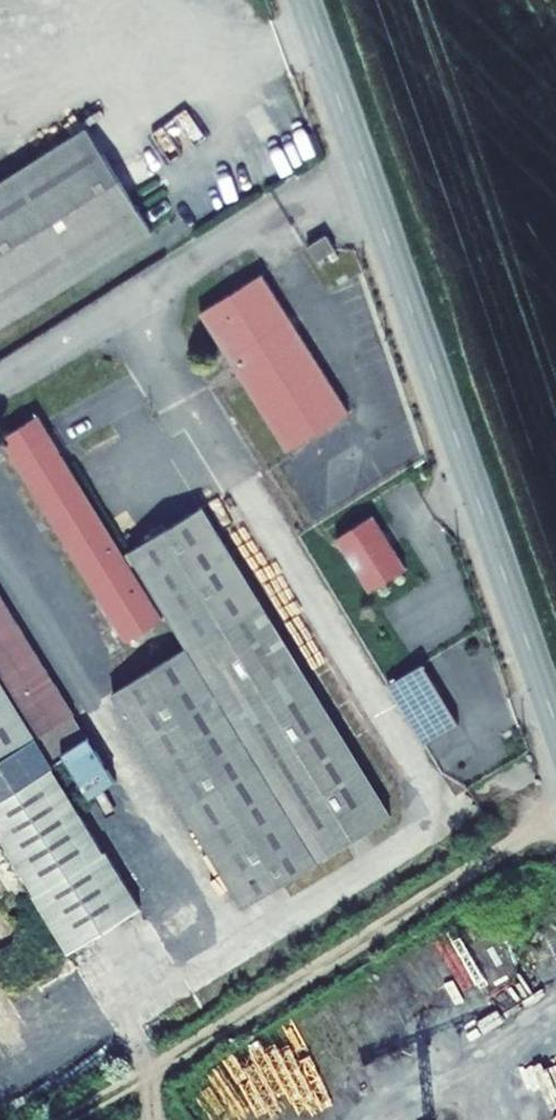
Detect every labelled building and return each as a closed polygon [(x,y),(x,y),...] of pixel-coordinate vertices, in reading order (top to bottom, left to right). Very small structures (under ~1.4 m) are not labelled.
[(81,129),(0,179),(0,317),(3,322),(146,234),(81,129)] [(336,249),(327,234),(308,245),(317,261),(336,249)] [(349,410),(262,273),(201,311),(289,448),(349,410)] [(392,812),(201,506),(123,555),(38,417),(3,439),(125,635),(168,609),(190,645),(114,692),(245,903),(392,812)] [(408,568),(375,516),(340,539),(373,591),(408,568)] [(0,601),(0,840),(69,950),(139,906),(49,766),(84,739),(33,654),(0,601)] [(422,662),(388,683),(424,741),(458,721),(422,662)]
